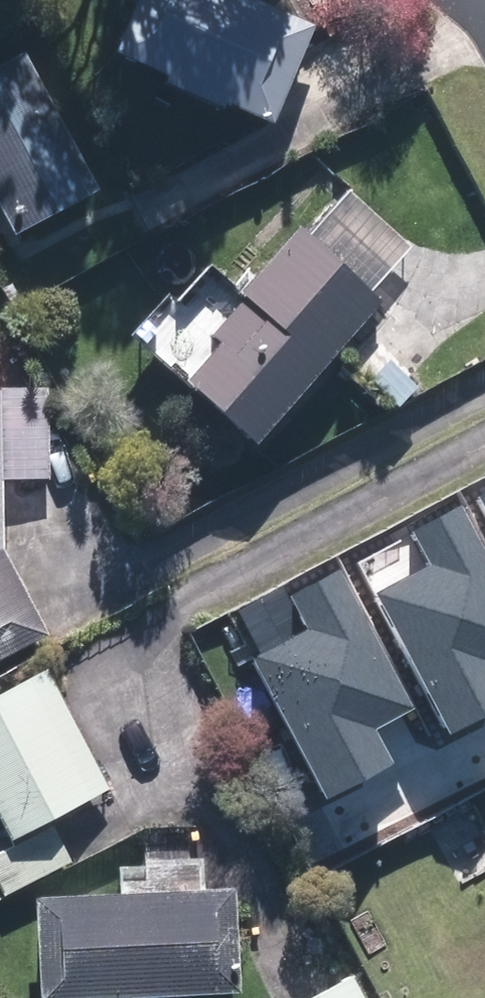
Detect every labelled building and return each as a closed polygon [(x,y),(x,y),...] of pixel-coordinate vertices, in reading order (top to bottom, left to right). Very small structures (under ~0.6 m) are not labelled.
[(311,28),(243,0),(133,0),(107,60),(158,81),(155,89),(214,113),(216,108),(268,130),(311,28)] [(0,67),(0,227),(9,243),(100,195),(25,54),(0,67)] [(245,449),(378,305),(292,227),(230,296),(237,302),(202,340),(212,349),(177,387),(245,449)] [(375,335),(336,367),(379,418),(418,386),(375,335)] [(10,533),(8,377),(0,377),(0,533),(10,533)] [(36,638),(56,630),(43,597),(37,599),(39,572),(19,572),(20,540),(0,540),(0,652),(36,638)] [(402,583),(452,677),(484,660),(484,540),(402,583)] [(44,672),(0,695),(0,836),(4,844),(107,792),(44,672)] [(26,898),(27,963),(33,963),(33,997),(180,997),(235,997),(235,898),(202,897),(202,846),(144,847),(144,865),(115,865),(115,897),(26,898)] [(302,997),(360,997),(346,973),(302,997)]
